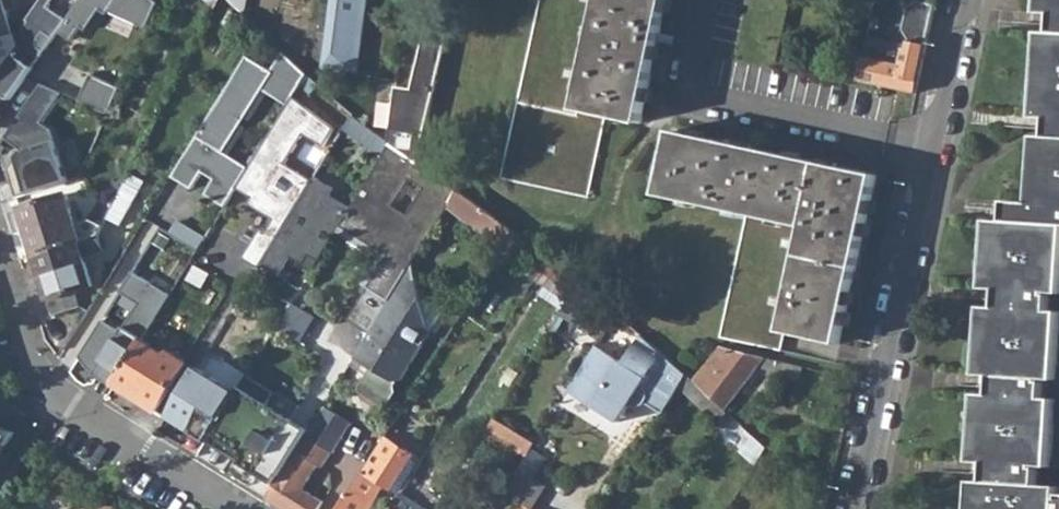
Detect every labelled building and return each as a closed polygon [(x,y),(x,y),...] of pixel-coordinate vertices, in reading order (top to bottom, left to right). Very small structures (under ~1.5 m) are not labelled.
[(15,32),(9,12),(13,11),(10,0),(0,0),(0,37),(15,32)] [(153,0),(84,0),(62,30),(74,39),(83,27),(89,31),(103,12),(109,16),(111,12),(115,15),(151,33),(164,8),(153,0)] [(221,12),(227,0),(209,0),(221,12)] [(333,16),(358,19),(366,12),(367,0),(335,0),(333,16)] [(602,0),(539,0),(497,175),(586,196),(605,113),(576,107),(602,0)] [(639,121),(668,0),(602,0),(576,107),(605,113),(639,121)] [(918,94),(923,68),(938,3),(923,0),(920,0),(911,7),(905,29),(911,41),(908,48),(869,40),(860,81),(918,94)] [(1045,12),(1058,14),(1058,0),(1046,0),(1045,12)] [(333,16),(327,69),(359,73),(366,12),(358,19),(333,16)] [(391,145),(417,161),(451,17),(428,13),(413,81),(398,77),(388,142),(391,145)] [(1044,30),(1039,117),(1054,119),(1054,137),(1038,136),(1033,204),(1011,202),(1010,222),(990,221),(985,288),(999,289),(998,307),(982,307),(979,376),(994,377),(994,394),(978,393),(974,459),(988,460),(987,477),(973,477),(971,508),(1058,508),(1058,491),(1058,483),(1040,483),(1041,465),(1052,466),(1057,398),(1049,397),(1051,379),(1058,379),(1058,311),(1055,310),(1055,295),(1058,295),(1058,31),(1044,30)] [(308,86),(314,77),(290,54),(278,73),(253,57),(175,178),(195,191),(206,173),(218,181),(209,196),(229,209),(242,189),(254,171),(229,155),(270,91),(295,107),(300,99),(308,86)] [(82,101),(112,116),(125,90),(95,75),(82,101)] [(315,96),(349,126),(357,114),(325,87),(314,77),(308,86),(316,92),(315,96)] [(23,150),(10,168),(19,196),(71,179),(56,131),(56,130),(45,123),(66,94),(45,84),(6,137),(23,150)] [(339,129),(300,99),(295,107),(254,171),(242,189),(266,204),(263,209),(277,219),(268,232),(263,229),(246,257),(262,267),(264,264),(316,180),(289,163),(308,134),(328,146),(339,129)] [(348,128),(385,155),(391,145),(388,142),(357,114),(349,126),(348,128)] [(133,131),(144,137),(152,125),(141,118),(133,131)] [(785,332),(842,344),(880,174),(674,131),(662,195),(751,215),(809,227),(785,332)] [(408,273),(413,265),(451,205),(460,189),(417,161),(391,145),(385,155),(353,207),(341,225),(390,255),(350,320),(371,333),(356,358),(374,369),(363,388),(363,391),(384,404),(388,404),(396,391),(394,385),(396,382),(402,381),(446,310),(426,299),(423,304),(418,280),(408,273)] [(316,180),(264,264),(282,276),(293,257),(306,265),(312,255),(320,260),(341,225),(353,207),(330,193),(334,187),(318,177),(316,180)] [(108,220),(123,227),(142,193),(128,185),(108,220)] [(451,205),(497,241),(492,248),(501,255),(516,232),(460,189),(451,205)] [(36,253),(90,238),(86,220),(78,222),(69,193),(22,207),(36,253)] [(809,227),(751,215),(725,337),(780,350),(785,332),(809,227)] [(36,253),(55,313),(82,305),(78,290),(95,285),(87,260),(102,256),(96,236),(90,238),(36,253)] [(214,273),(200,265),(193,279),(206,286),(214,273)] [(408,273),(418,280),(416,266),(413,265),(408,273)] [(116,385),(117,384),(145,339),(172,298),(135,273),(122,293),(141,304),(122,332),(104,320),(81,355),(90,366),(98,371),(97,372),(116,385)] [(278,328),(301,342),(315,317),(293,304),(278,328)] [(570,390),(622,422),(632,406),(641,409),(648,404),(665,414),(682,387),(689,375),(644,334),(626,362),(598,345),(570,390)] [(117,384),(159,411),(191,361),(174,350),(171,355),(145,339),(117,384)] [(694,380),(727,409),(757,367),(785,374),(784,380),(800,384),(804,366),(721,346),(694,380)] [(200,367),(169,417),(193,432),(199,422),(215,432),(240,392),(200,367)] [(682,387),(720,421),(727,409),(694,380),(689,375),(682,387)] [(240,392),(215,432),(242,449),(236,458),(278,484),(312,430),(269,404),(276,392),(249,376),(240,392)] [(278,484),(269,498),(287,508),(322,508),(327,501),(304,488),(319,464),(323,467),(333,451),(336,453),(354,422),(327,405),(312,430),(278,484)] [(538,443),(497,417),(486,436),(505,448),(508,443),(530,456),(538,443)] [(215,432),(199,422),(193,432),(209,441),(215,432)] [(12,436),(0,428),(0,456),(12,436)] [(209,441),(236,458),(242,449),(215,432),(209,441)] [(364,471),(351,492),(340,508),(371,508),(386,485),(396,491),(418,455),(387,435),(364,471)] [(410,507),(399,500),(393,508),(409,508),(410,507)]
